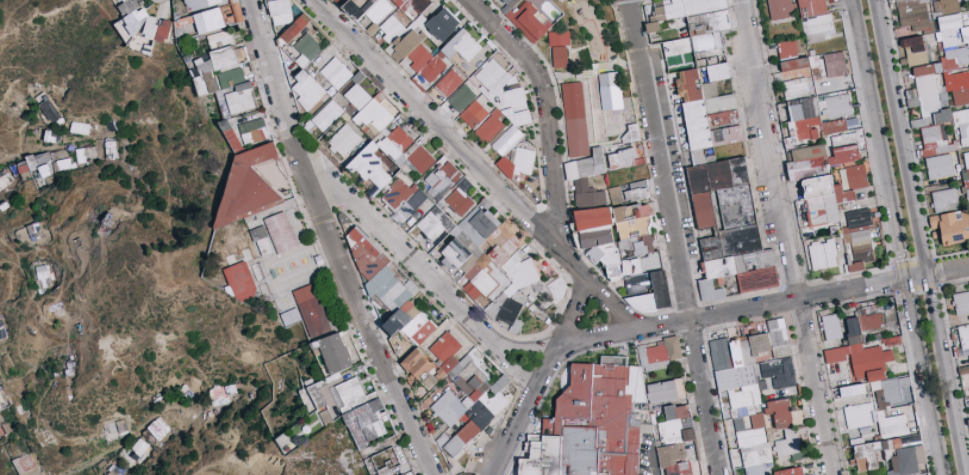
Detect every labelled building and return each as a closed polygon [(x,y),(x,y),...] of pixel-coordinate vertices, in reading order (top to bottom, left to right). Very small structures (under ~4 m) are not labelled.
[(122,4),(119,6),(124,16),(141,6),(137,0),(120,0),(122,4)] [(189,9),(226,3),(225,0),(188,0),(189,9)] [(272,25),(293,23),(291,0),(270,0),(272,25)] [(442,102),(464,80),(451,67),(437,82),(433,78),(458,52),(468,62),(482,48),(462,28),(430,61),(423,35),(447,37),(461,23),(444,6),(425,26),(427,0),(338,0),(442,102)] [(499,8),(500,7),(505,13),(520,0),(492,0),(499,8)] [(699,83),(708,82),(706,65),(726,62),(722,30),(731,29),(727,0),(662,0),(663,6),(654,7),(656,20),(646,22),(647,33),(660,31),(659,20),(687,16),(690,38),(663,41),(665,55),(695,51),(699,83)] [(796,2),(791,3),(791,0),(768,0),(769,19),(797,17),(796,2)] [(805,37),(832,32),(826,0),(798,0),(805,37)] [(901,27),(913,25),(915,36),(903,38),(908,67),(928,64),(923,35),(935,32),(931,13),(959,8),(957,0),(895,0),(901,27)] [(200,34),(226,26),(220,6),(194,15),(200,34)] [(155,39),(158,17),(147,15),(147,13),(126,10),(124,22),(119,22),(117,35),(141,38),(141,37),(155,39)] [(285,48),(312,20),(303,12),(277,39),(285,48)] [(177,37),(198,34),(194,16),(174,20),(177,37)] [(156,40),(168,43),(172,22),(160,19),(156,40)] [(258,108),(251,81),(234,85),(233,80),(244,77),(241,63),(248,61),(245,46),(235,49),(230,30),(207,35),(212,57),(197,61),(201,76),(195,77),(200,96),(217,92),(223,117),(258,108)] [(553,68),(568,68),(568,45),(570,45),(570,31),(548,31),(548,46),(552,46),(553,68)] [(323,48),(306,32),(293,46),(302,54),(295,60),(304,69),(323,48)] [(798,51),(796,39),(777,42),(779,54),(798,51)] [(353,75),(335,56),(319,71),(338,90),(353,75)] [(299,81),(292,88),(300,96),(297,100),(308,111),(327,93),(304,68),(295,77),(299,81)] [(356,83),(344,95),(359,110),(372,97),(358,84),(366,76),(360,70),(351,79),(356,83)] [(359,84),(367,92),(374,85),(366,77),(359,84)] [(51,123),(60,117),(49,98),(40,103),(51,123)]
